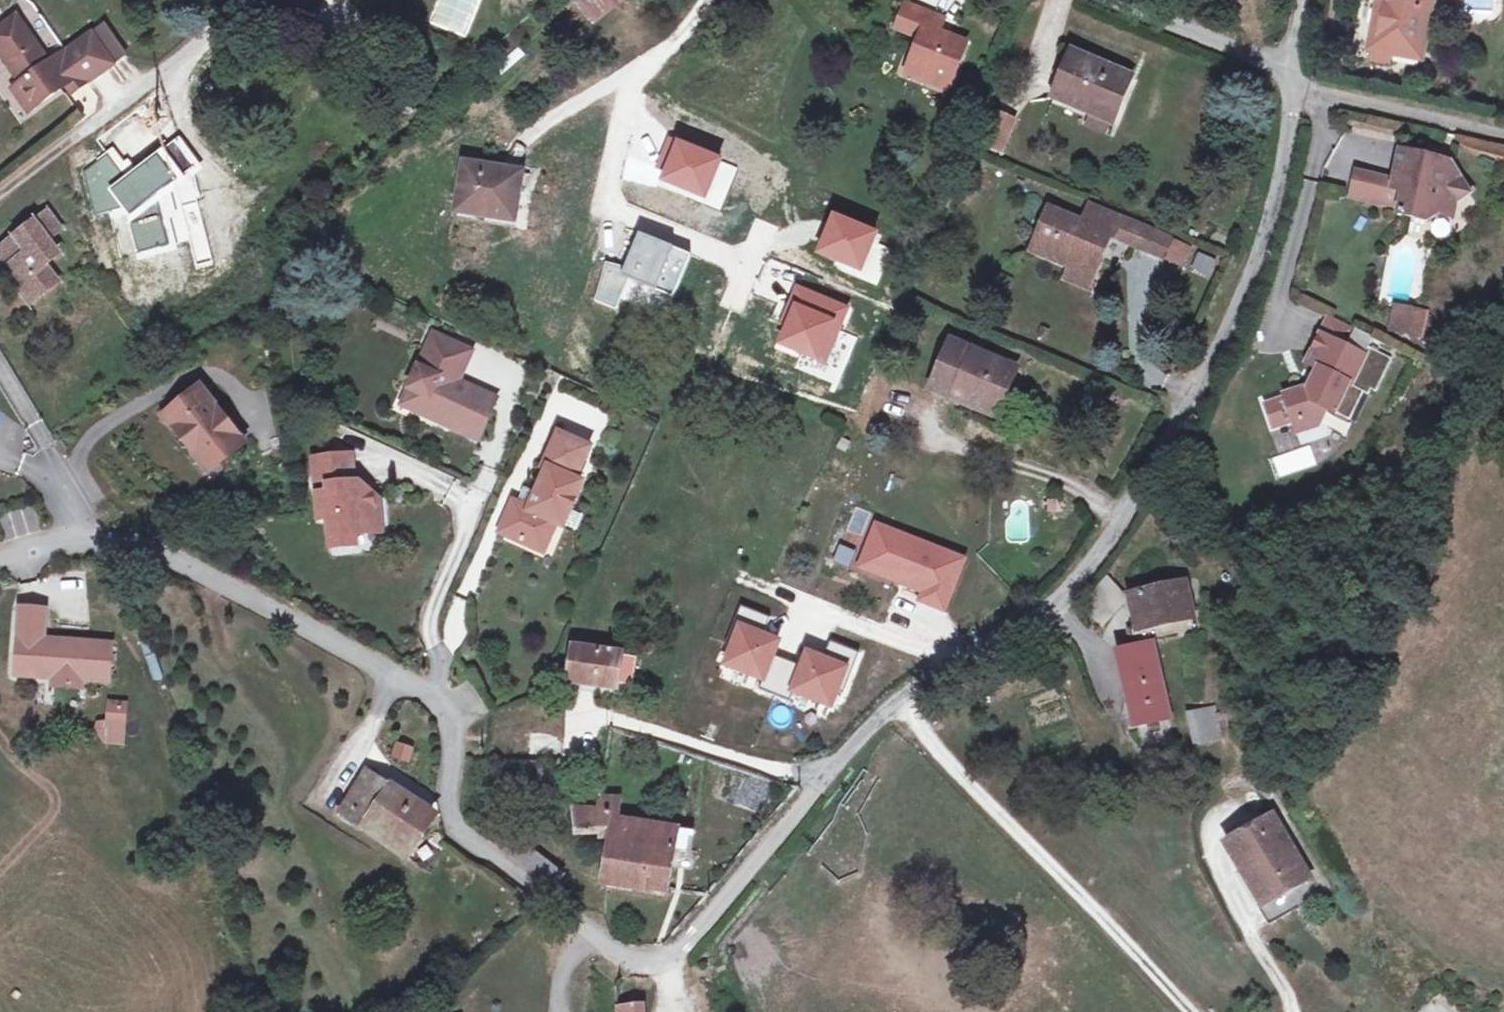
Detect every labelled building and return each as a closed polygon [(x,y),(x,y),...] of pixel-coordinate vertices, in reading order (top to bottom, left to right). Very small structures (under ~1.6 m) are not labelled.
[(590,20),(617,0),(575,0),(590,20)] [(1381,7),(1373,46),(1375,46),(1391,49),(1399,51),(1400,45),(1420,49),(1430,0),(1380,0),(1381,7)] [(904,10),(896,30),(910,36),(918,15),(904,10)] [(920,39),(909,66),(930,74),(927,81),(949,89),(966,45),(940,34),(943,25),(918,15),(910,36),(920,39)] [(0,28),(0,56),(20,84),(36,108),(81,76),(87,84),(113,66),(92,35),(51,64),(17,16),(0,28)] [(105,26),(92,35),(113,66),(126,57),(105,26)] [(1389,62),(1391,49),(1375,46),(1373,59),(1389,62)] [(1062,76),(1053,98),(1111,122),(1130,78),(1072,53),(1070,58),(1069,59),(1062,76)] [(1060,56),(1053,72),(1062,76),(1069,59),(1060,56)] [(909,66),(906,73),(927,81),(930,74),(909,66)] [(20,84),(13,89),(29,113),(36,108),(20,84)] [(407,104),(389,116),(395,125),(413,113),(407,104)] [(1092,114),(1087,127),(1105,135),(1110,122),(1092,114)] [(987,146),(1002,152),(1014,124),(999,118),(987,146)] [(1398,152),(1390,190),(1401,192),(1398,208),(1397,215),(1426,221),(1436,214),(1451,217),(1454,203),(1469,193),(1451,164),(1440,171),(1431,169),(1433,159),(1398,152)] [(1433,159),(1431,169),(1440,171),(1451,164),(1433,159)] [(465,164),(457,211),(514,221),(522,174),(465,164)] [(1390,190),(1392,181),(1368,176),(1363,201),(1398,208),(1401,192),(1390,190)] [(1050,211),(1033,251),(1073,268),(1092,275),(1108,236),(1138,249),(1147,227),(1121,216),(1119,220),(1089,207),(1082,224),(1050,211)] [(0,251),(0,262),(31,304),(48,291),(35,274),(40,270),(59,256),(47,241),(60,231),(48,215),(0,251)] [(1147,227),(1138,249),(1166,260),(1175,239),(1147,227)] [(1211,280),(1219,262),(1198,252),(1190,270),(1211,280)] [(1073,268),(1068,281),(1086,288),(1092,275),(1073,268)] [(40,270),(35,274),(48,291),(53,287),(40,270)] [(1399,308),(1395,330),(1417,335),(1422,313),(1399,308)] [(1305,391),(1284,398),(1293,422),(1294,427),(1307,422),(1318,428),(1326,411),(1354,424),(1370,390),(1375,393),(1391,359),(1367,348),(1363,357),(1345,349),(1354,330),(1330,319),(1307,366),(1318,371),(1308,392),(1305,391)] [(435,335),(410,389),(425,396),(417,413),(479,441),(497,400),(471,389),(469,393),(456,388),(459,383),(472,353),(435,335)] [(952,342),(932,390),(983,411),(990,395),(1002,400),(1015,369),(963,347),(952,342)] [(459,383),(456,388),(469,393),(471,389),(459,383)] [(206,452),(209,449),(220,463),(244,444),(200,389),(172,411),(182,423),(178,426),(177,429),(177,435),(188,450),(191,450),(206,452)] [(410,389),(402,406),(417,413),(425,396),(410,389)] [(1113,394),(1110,400),(1124,405),(1126,399),(1113,394)] [(990,395),(983,411),(995,416),(1002,400),(990,395)] [(1285,400),(1266,406),(1274,429),(1293,422),(1285,400)] [(182,423),(172,411),(166,416),(177,429),(178,426),(182,423)] [(1307,422),(1294,427),(1297,435),(1318,428),(1307,422)] [(514,503),(501,533),(543,552),(556,524),(557,522),(551,520),(558,506),(570,511),(582,484),(576,481),(590,448),(559,434),(544,468),(548,470),(536,496),(542,499),(536,513),(530,511),(514,503)] [(206,452),(191,450),(208,472),(220,463),(209,449),(206,452)] [(352,457),(314,460),(319,520),(328,519),(331,547),(356,545),(355,534),(369,533),(368,514),(379,501),(365,489),(359,497),(354,493),(354,486),(352,457)] [(354,486),(354,493),(359,497),(365,489),(354,486)] [(536,496),(530,511),(536,513),(542,499),(536,496)] [(379,501),(368,514),(369,533),(382,532),(379,501)] [(558,506),(551,520),(557,522),(556,524),(563,527),(564,523),(577,530),(583,517),(570,511),(558,506)] [(877,566),(874,573),(924,594),(921,601),(944,610),(963,561),(877,527),(864,561),(877,566)] [(877,566),(864,561),(861,569),(874,573),(877,566)] [(1105,579),(1082,605),(1101,626),(1123,600),(1105,579)] [(1134,648),(1120,652),(1138,727),(1170,719),(1152,644),(1167,641),(1163,622),(1188,616),(1181,584),(1135,595),(1134,591),(1128,593),(1129,597),(1135,595),(1142,626),(1130,628),(1134,648)] [(15,676),(40,678),(41,665),(54,666),(53,679),(52,687),(80,689),(81,681),(109,683),(112,648),(42,641),(45,612),(21,610),(15,676)] [(628,636),(622,656),(630,657),(636,639),(628,636)] [(574,648),(569,681),(617,689),(622,656),(574,648)] [(636,658),(622,656),(618,684),(632,686),(636,658)] [(41,665),(40,678),(53,679),(54,666),(41,665)] [(112,706),(110,725),(125,727),(126,707),(112,706)] [(1215,708),(1190,714),(1198,743),(1222,737),(1215,708)] [(398,746),(394,757),(407,761),(411,750),(398,746)] [(366,774),(339,813),(362,828),(363,827),(406,856),(432,819),(387,789),(366,774)] [(597,810),(572,808),(575,831),(616,830),(608,880),(669,890),(675,849),(687,851),(690,832),(619,821),(621,800),(599,800),(597,810)] [(1272,818),(1228,844),(1263,903),(1263,904),(1287,891),(1298,909),(1318,896),(1293,854),(1288,856),(1282,846),(1287,844),(1272,818)] [(1287,844),(1282,846),(1288,856),(1293,854),(1287,844)] [(1263,903),(1258,906),(1269,925),(1298,909),(1287,891),(1263,904),(1263,903)]
